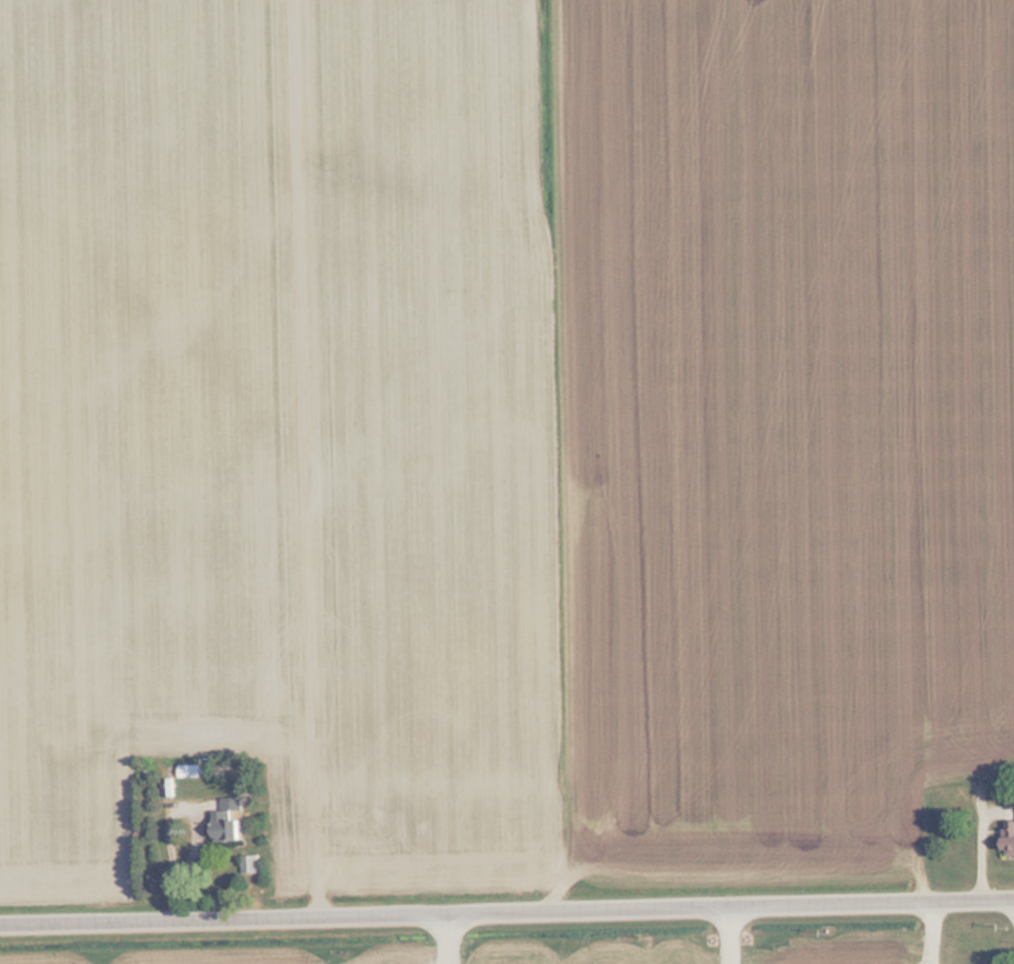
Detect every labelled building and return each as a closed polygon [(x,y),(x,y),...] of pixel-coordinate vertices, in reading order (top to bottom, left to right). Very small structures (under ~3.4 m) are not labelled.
[(178,765),(178,777),(201,778),(201,765),(178,765)] [(215,841),(241,841),(240,811),(242,811),(242,798),(222,798),(222,811),(215,811),(215,841)] [(1006,820),(1006,855),(1013,855),(1013,819),(1006,820)] [(242,873),(259,873),(259,856),(242,856),(242,873)]
